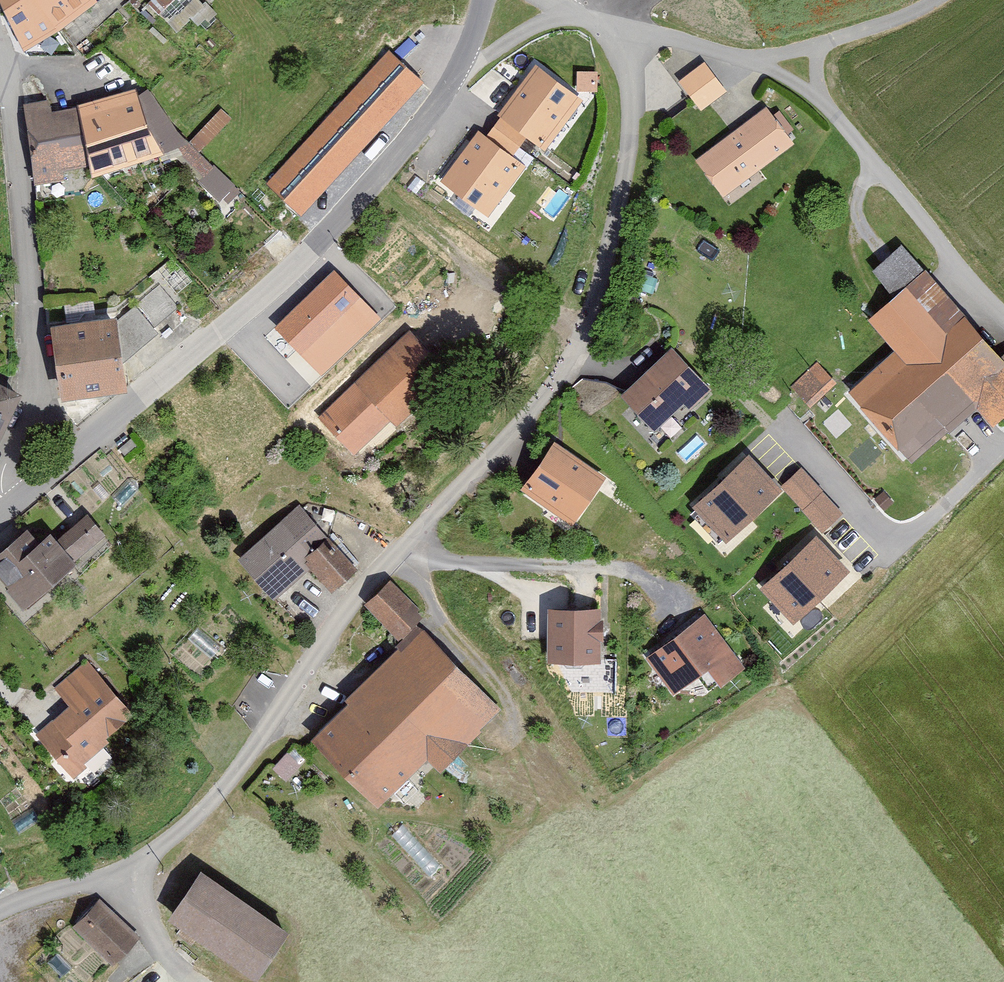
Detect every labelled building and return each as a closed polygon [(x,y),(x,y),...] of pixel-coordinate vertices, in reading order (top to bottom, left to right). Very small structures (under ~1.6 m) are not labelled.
[(25,54),(101,0),(0,0),(0,2),(25,54)] [(422,84),(390,56),(272,186),(304,215),(422,84)] [(704,61),(678,83),(703,113),(729,91),(704,61)] [(584,101),(536,67),(501,116),(504,117),(530,137),(548,150),(584,101)] [(599,75),(576,75),(577,95),(600,94),(599,75)] [(153,88),(35,106),(48,188),(165,170),(153,88)] [(794,147),(766,109),(695,160),(722,198),(794,147)] [(514,158),(530,137),(504,117),(488,138),(514,158)] [(489,219),(526,167),(514,158),(488,138),(479,133),(442,185),(489,219)] [(899,247),(869,273),(896,303),(870,326),(896,355),(849,396),(911,466),(975,409),(993,430),(1003,421),(1003,358),(1000,361),(899,247)] [(380,319),(334,272),(275,330),(322,377),(380,319)] [(124,305),(124,345),(148,345),(149,305),(124,305)] [(116,318),(52,327),(62,401),(127,392),(116,318)] [(444,370),(407,332),(318,417),(354,455),(444,370)] [(719,390),(679,350),(625,402),(665,443),(719,390)] [(790,385),(809,407),(837,383),(818,361),(790,385)] [(0,377),(0,424),(15,382),(0,377)] [(606,477),(560,452),(532,502),(578,527),(606,477)] [(781,496),(748,461),(694,510),(726,546),(781,496)] [(844,516),(801,469),(782,487),(824,533),(844,516)] [(358,569),(298,504),(237,559),(275,600),(309,569),(331,594),(358,569)] [(57,539),(75,561),(105,535),(87,514),(57,539)] [(0,552),(0,582),(22,609),(76,566),(50,534),(39,543),(28,529),(0,552)] [(848,575),(812,537),(759,588),(795,625),(848,575)] [(424,617),(390,580),(364,605),(398,641),(424,617)] [(603,668),(602,609),(547,610),(548,669),(603,668)] [(746,669),(705,615),(645,661),(673,698),(707,671),(720,688),(746,669)] [(493,711),(419,633),(308,738),(382,816),(493,711)] [(138,717),(87,658),(53,687),(71,708),(39,736),(71,773),(138,717)] [(291,932),(210,877),(182,917),(263,973),(291,932)] [(133,943),(94,908),(69,935),(108,970),(133,943)]
